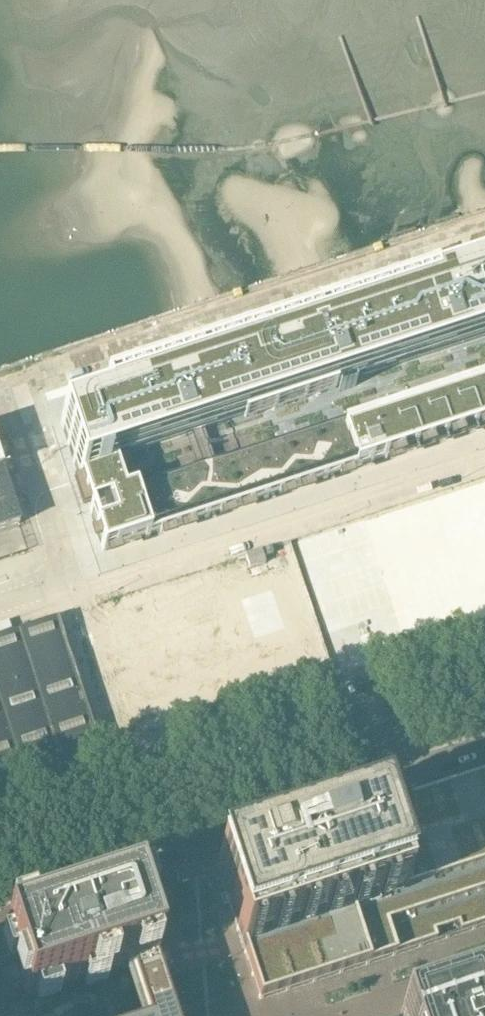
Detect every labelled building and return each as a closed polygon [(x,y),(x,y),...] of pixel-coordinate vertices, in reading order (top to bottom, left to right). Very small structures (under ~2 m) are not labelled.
[(101,400),(104,408),(60,422),(77,473),(103,552),(484,427),(484,274),(101,400)] [(19,524),(0,464),(0,530),(19,524)] [(0,637),(0,784),(101,751),(58,618),(0,637)] [(214,862),(226,897),(220,899),(223,908),(229,906),(235,925),(259,999),(369,963),(397,954),(437,941),(460,934),(484,926),(484,773),(381,807),(236,855),(214,862)] [(161,963),(139,894),(5,937),(0,938),(0,1015),(179,1015),(161,963)] [(400,1010),(402,1015),(484,1015),(484,983),(400,1010)]
